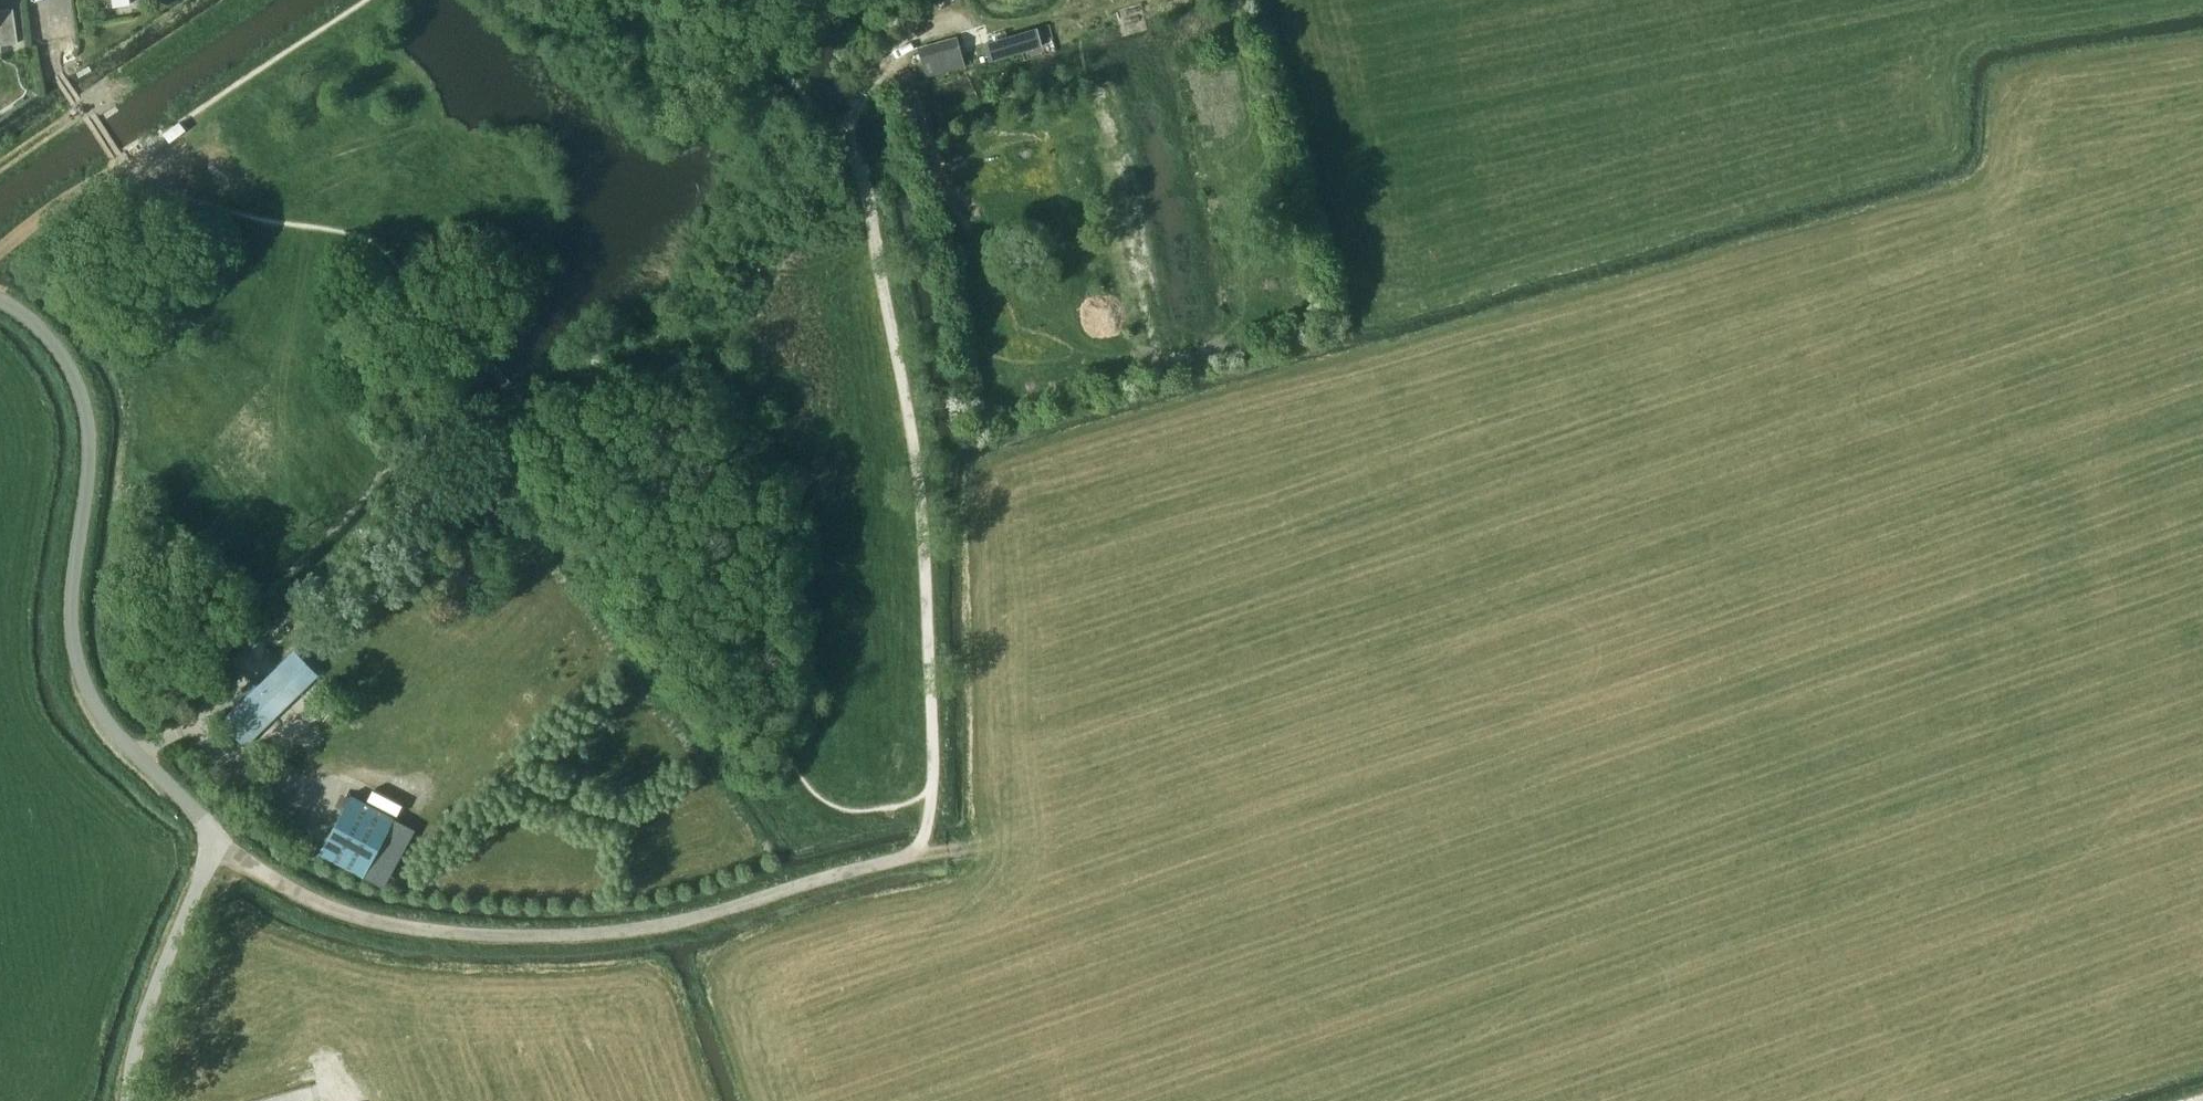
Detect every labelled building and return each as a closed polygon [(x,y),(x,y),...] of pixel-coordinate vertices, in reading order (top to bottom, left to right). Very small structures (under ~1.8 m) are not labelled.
[(0,44),(18,42),(13,7),(0,8),(0,42),(0,44)] [(964,64),(956,34),(916,45),(925,75),(964,64)] [(1210,81),(1211,126),(1233,126),(1232,81),(1210,81)] [(319,672),(295,646),(221,716),(245,742),(319,672)] [(317,850),(386,882),(416,825),(351,788),(317,850)]
